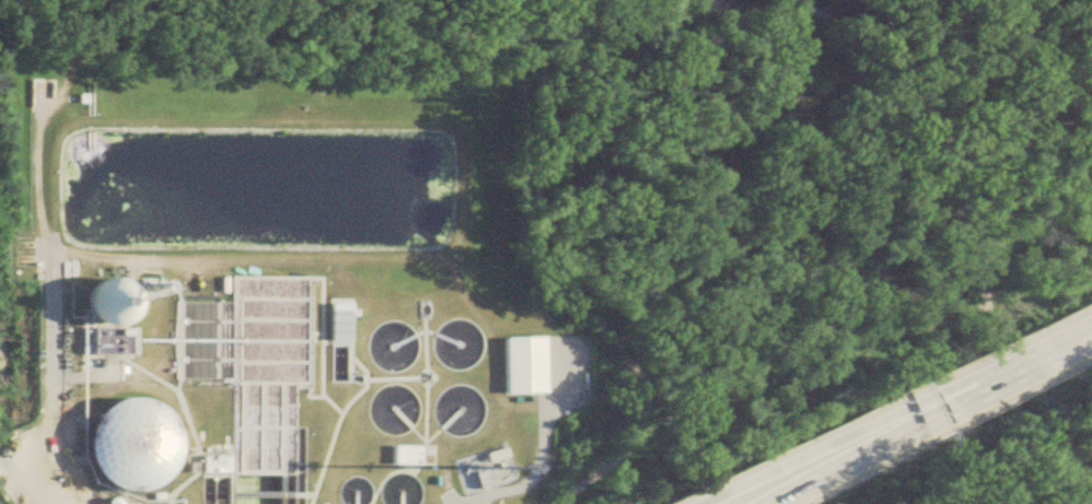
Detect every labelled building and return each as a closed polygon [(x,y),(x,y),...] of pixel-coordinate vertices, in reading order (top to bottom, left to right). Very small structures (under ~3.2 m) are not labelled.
[(114,281),(80,283),(83,329),(117,326),(114,281)] [(342,312),(324,312),(324,344),(342,344),(342,312)] [(379,350),(387,374),(413,366),(405,341),(379,350)] [(429,426),(461,442),(479,407),(447,390),(429,426)] [(151,404),(84,405),(86,491),(152,490),(151,404)] [(386,448),(386,466),(413,466),(413,448),(386,448)] [(478,456),(481,465),(500,459),(498,450),(478,456)] [(474,470),(454,477),(461,498),(481,493),(474,470)] [(409,501),(407,501),(407,494),(395,494),(395,503),(409,503),(409,501)]
